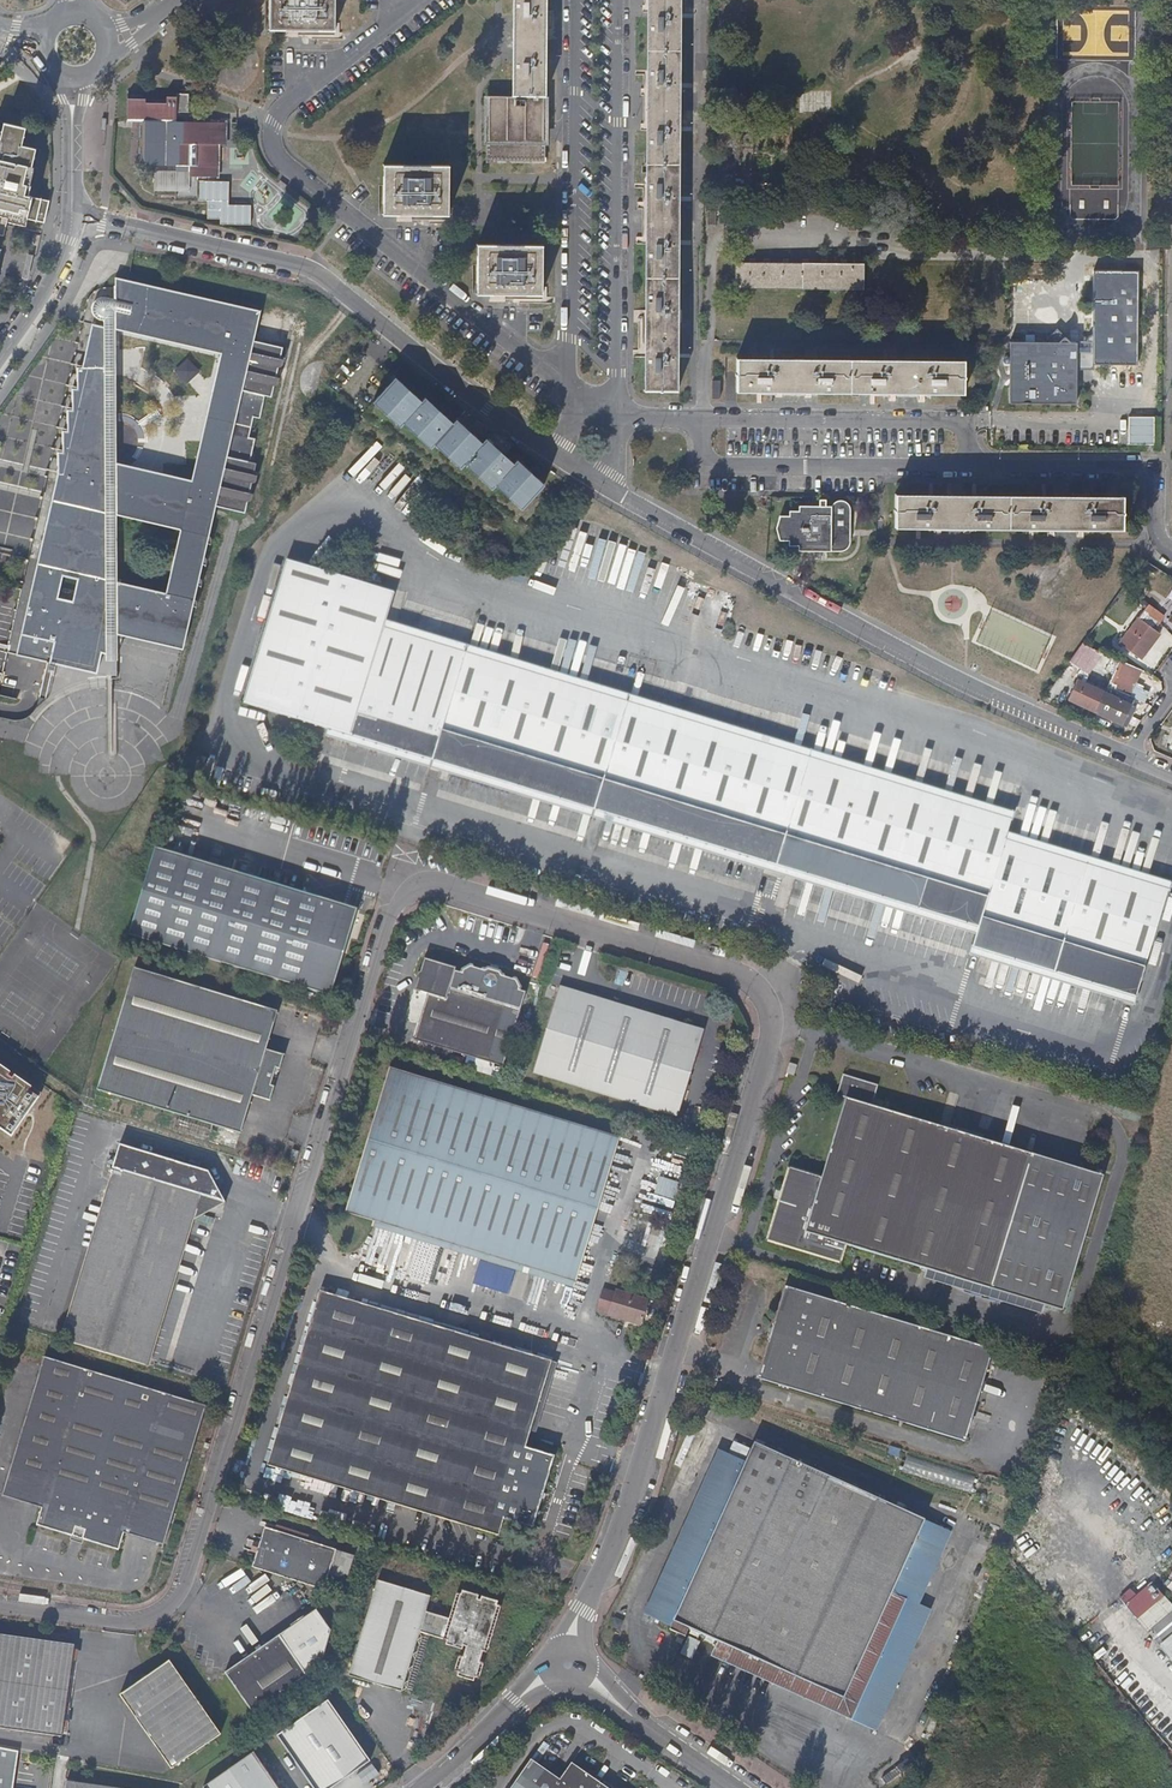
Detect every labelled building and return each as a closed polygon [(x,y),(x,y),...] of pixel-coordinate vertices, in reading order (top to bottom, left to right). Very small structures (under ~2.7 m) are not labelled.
[(269,30),(334,31),(335,0),(269,0),(269,30)] [(487,96),(487,161),(543,162),(544,0),(514,0),(513,96),(487,96)] [(646,390),(675,390),(678,0),(649,0),(646,390)] [(140,121),(139,164),(155,164),(154,192),(177,192),(177,198),(197,198),(197,176),(217,176),(217,144),(225,144),(226,122),(188,122),(176,122),(177,112),(177,90),(167,90),(167,105),(146,104),(128,104),(128,121),(140,121)] [(189,90),(177,90),(177,112),(188,112),(189,90)] [(188,112),(177,112),(176,122),(188,122),(188,112)] [(4,234),(8,217),(18,219),(17,221),(25,223),(26,218),(44,221),(49,199),(29,194),(31,184),(30,184),(34,167),(32,166),(36,148),(22,145),(26,127),(4,122),(0,139),(0,233),(4,234)] [(449,165),(383,165),(382,215),(448,215),(449,165)] [(715,211),(707,211),(707,225),(715,225),(715,211)] [(542,245),(476,244),(475,294),(541,295),(542,245)] [(741,258),(735,258),(735,288),(863,289),(863,263),(845,263),(845,259),(839,259),(839,263),(826,263),(826,259),(820,259),(820,263),(806,263),(806,259),(801,259),(801,263),(786,263),(786,258),(781,258),(781,263),(766,262),(766,258),(761,258),(761,262),(753,262),(753,258),(748,258),(748,262),(741,262),(741,258)] [(1093,337),(1090,337),(1087,339),(1086,341),(1078,341),(1078,343),(1070,343),(1057,329),(1044,342),(1011,342),(1010,403),(1076,403),(1076,362),(1093,361),(1093,365),(1137,365),(1138,271),(1094,271),(1093,337)] [(129,315),(115,313),(115,330),(220,354),(191,480),(116,464),(116,515),(179,530),(165,593),(117,582),(117,634),(182,649),(214,507),(253,341),(259,312),(114,278),(114,302),(131,304),(129,315)] [(92,305),(91,308),(91,312),(92,315),(95,318),(97,320),(103,321),(103,327),(104,535),(104,557),(105,650),(105,654),(105,660),(116,660),(117,660),(117,634),(117,582),(116,515),(116,464),(115,330),(115,313),(129,315),(131,304),(114,302),(98,299),(96,300),(94,302),(92,305)] [(92,324),(79,321),(45,470),(57,472),(92,324)] [(57,472),(56,479),(46,521),(104,535),(103,327),(92,324),(57,472)] [(281,348),(253,341),(214,507),(244,513),(246,502),(249,502),(251,500),(252,494),(248,494),(250,484),(252,484),(254,482),(256,476),(252,475),(255,464),(249,462),(254,439),(248,438),(252,418),(258,419),(264,397),(270,398),(273,387),(275,386),(277,385),(278,379),(275,378),(277,369),(279,368),(282,365),(282,362),(282,361),(279,360),(281,348)] [(964,362),(737,360),(736,389),(964,392),(964,362)] [(398,376),(375,403),(406,430),(409,428),(438,453),(442,448),(498,496),(502,491),(529,514),(552,489),(495,440),(490,445),(463,422),(461,425),(431,399),(428,402),(398,376)] [(719,381),(711,381),(711,399),(718,399),(719,381)] [(1157,445),(1156,417),(1130,417),(1130,446),(1157,445)] [(56,479),(43,476),(21,578),(20,582),(28,584),(31,585),(41,543),(46,521),(56,479)] [(1123,498),(895,496),(895,525),(1123,527),(1123,498)] [(788,515),(780,515),(776,528),(780,540),(789,540),(789,545),(798,545),(798,550),(842,551),(845,550),(847,548),(848,546),(850,541),(850,508),(849,505),(847,503),(844,500),(842,500),(839,499),(837,500),(834,501),(832,503),(831,505),(799,505),(798,510),(789,510),(788,515)] [(104,535),(46,521),(41,543),(104,557),(104,535)] [(104,557),(41,543),(31,585),(31,586),(30,591),(28,599),(16,655),(46,662),(55,664),(96,673),(99,660),(101,652),(105,654),(105,650),(104,557)] [(285,561),(242,704),(978,929),(972,948),(1135,998),(1170,883),(1009,834),(1015,814),(385,621),(393,594),(285,561)] [(16,655),(28,599),(30,591),(18,589),(18,590),(3,652),(16,655)] [(1144,610),(1142,612),(1159,624),(1165,616),(1148,604),(1144,610)] [(1159,624),(1142,612),(1119,642),(1141,659),(1160,634),(1155,631),(1159,624)] [(1144,663),(1154,669),(1171,643),(1171,634),(1161,626),(1157,630),(1164,635),(1144,663)] [(1082,643),(1069,661),(1088,675),(1103,653),(1091,648),(1092,647),(1082,643)] [(1117,664),(1113,673),(1108,683),(1115,685),(1114,688),(1129,696),(1141,670),(1119,659),(1117,664)] [(1117,664),(1111,661),(1107,670),(1113,673),(1117,664)] [(1087,677),(1079,674),(1068,699),(1095,712),(1095,711),(1104,691),(1084,682),(1087,677)] [(1131,704),(1104,691),(1095,711),(1122,725),(1126,715),(1131,704)] [(1137,706),(1131,704),(1126,715),(1132,717),(1137,706)] [(154,847),(143,884),(127,934),(330,997),(357,909),(154,847)] [(431,909),(428,902),(418,908),(422,914),(431,909)] [(415,990),(427,994),(414,1040),(503,1067),(526,992),(521,990),(515,979),(513,980),(501,975),(499,972),(488,968),(486,969),(482,968),(481,970),(471,967),(471,965),(462,970),(461,973),(455,971),(456,968),(424,958),(420,972),(417,973),(416,977),(418,979),(415,990)] [(277,1012),(134,968),(97,1089),(240,1133),(252,1095),(270,1101),(274,1086),(270,1085),(276,1068),(277,1068),(280,1069),(280,1066),(283,1055),(265,1049),(277,1012)] [(704,1030),(559,986),(532,1073),(677,1117),(704,1030)] [(11,1138),(41,1095),(0,1066),(0,1130),(11,1138)] [(619,1137),(389,1068),(345,1212),(575,1282),(619,1137)] [(795,1070),(788,1068),(785,1078),(792,1080),(795,1070)] [(821,1178),(789,1168),(767,1240),(840,1263),(845,1245),(990,1289),(1031,1154),(871,1105),(878,1086),(843,1075),(836,1095),(845,1098),(821,1178)] [(112,1168),(119,1170),(67,1340),(143,1364),(188,1215),(190,1214),(199,1217),(225,1203),(208,1171),(119,1144),(112,1168)] [(669,1151),(666,1164),(683,1169),(687,1155),(669,1151)] [(119,1170),(112,1168),(60,1338),(67,1340),(119,1170)] [(654,1194),(679,1197),(682,1180),(657,1177),(654,1194)] [(190,1214),(188,1215),(143,1364),(149,1366),(194,1220),(199,1217),(190,1214)] [(767,1342),(772,1343),(761,1379),(965,1441),(992,1349),(789,1288),(778,1324),(773,1322),(772,1327),(769,1337),(767,1342)] [(614,1292),(602,1289),(596,1309),(608,1313),(607,1315),(641,1325),(649,1300),(615,1289),(614,1292)] [(551,1361),(319,1291),(268,1465),(499,1535),(504,1518),(533,1527),(555,1455),(531,1448),(526,1447),(551,1361)] [(206,1405),(44,1356),(2,1495),(42,1507),(37,1524),(72,1536),(74,1534),(76,1527),(85,1529),(83,1536),(84,1539),(119,1550),(125,1532),(164,1544),(206,1405)] [(557,1363),(551,1361),(526,1447),(531,1448),(557,1363)] [(755,1442),(746,1461),(671,1626),(670,1629),(686,1636),(689,1628),(718,1641),(844,1698),(925,1519),(755,1442)] [(746,1461),(718,1448),(644,1613),(671,1626),(746,1461)] [(908,1456),(904,1469),(971,1491),(976,1477),(908,1456)] [(951,1531),(925,1519),(844,1698),(718,1641),(711,1655),(877,1730),(932,1609),(919,1604),(951,1531)] [(85,1529),(76,1527),(74,1534),(83,1536),(85,1529)] [(337,1549),(265,1527),(252,1567),(324,1589),(337,1549)] [(431,1596),(378,1580),(349,1675),(402,1691),(420,1632),(447,1640),(446,1644),(463,1649),(464,1645),(467,1646),(463,1656),(459,1655),(454,1670),(459,1672),(458,1676),(474,1680),(475,1676),(479,1678),(484,1663),(480,1661),(483,1651),(487,1652),(501,1606),(497,1605),(499,1601),(481,1595),(480,1599),(478,1598),(479,1595),(462,1590),(461,1594),(457,1592),(449,1618),(426,1611),(431,1596)] [(1164,1595),(1137,1618),(1171,1659),(1171,1605),(1164,1595)] [(0,1633),(0,1727),(63,1735),(76,1644),(0,1633)] [(280,1634),(225,1672),(254,1714),(309,1677),(280,1634)] [(169,1659),(120,1694),(172,1768),(221,1734),(169,1659)] [(278,1735),(315,1787),(331,1787),(370,1760),(329,1700),(278,1735)] [(35,1734),(34,1742),(52,1745),(53,1737),(35,1734)] [(203,1786),(205,1787),(280,1787),(254,1751),(203,1786)] [(570,1763),(558,1780),(530,1760),(510,1787),(606,1787),(570,1763)]
